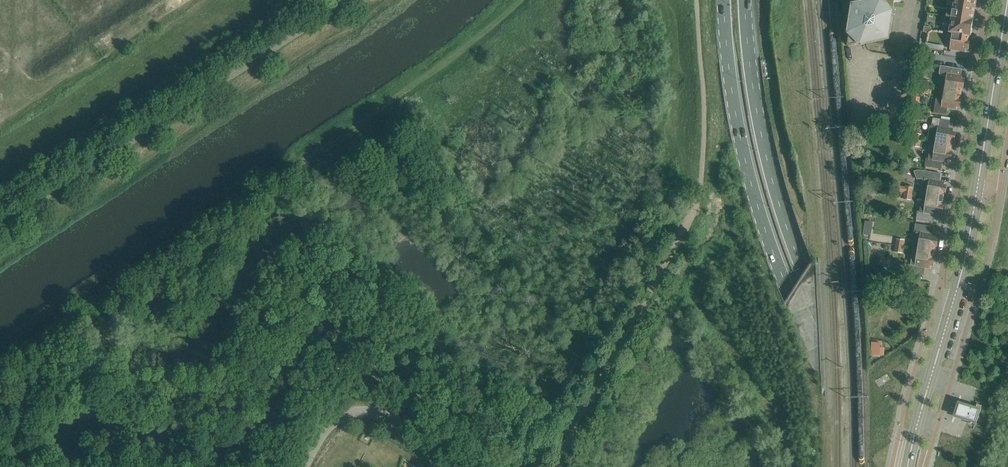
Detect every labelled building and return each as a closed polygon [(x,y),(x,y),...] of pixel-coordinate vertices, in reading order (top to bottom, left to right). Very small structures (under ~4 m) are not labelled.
[(862,4),(854,5),(850,33),(850,34),(848,46),(861,44),(862,45),(889,39),(893,11),(891,9),(892,0),(862,0),(862,4)] [(953,17),(950,32),(953,33),(951,49),(965,52),(965,48),(968,49),(969,41),(969,35),(971,35),(977,0),(955,0),(954,11),(948,10),(947,16),(953,17)] [(941,65),(939,73),(941,76),(947,77),(945,90),(961,93),(962,87),(963,87),(964,79),(961,79),(961,76),(953,75),(954,68),(962,70),(962,69),(953,67),(941,65)] [(937,98),(934,113),(947,115),(948,108),(956,109),(956,106),(960,107),(961,99),(960,99),(961,93),(945,90),(944,99),(937,98)] [(930,125),(927,142),(936,143),(952,146),(953,140),(954,140),(955,132),(952,132),(953,129),(949,128),(942,127),(944,120),(940,119),(933,118),(932,126),(930,125)] [(927,158),(925,166),(932,167),(933,160),(947,162),(948,159),(951,160),(952,152),(951,152),(952,146),(936,143),(935,152),(930,151),(929,158),(927,158)] [(918,171),(914,171),(917,179),(923,179),(920,195),(928,196),(944,199),(944,193),(945,193),(947,185),(943,185),(944,182),(941,181),(939,181),(941,174),(925,171),(921,171),(918,171)] [(897,191),(897,193),(904,194),(903,198),(911,200),(912,193),(904,192),(897,191)] [(918,211),(916,219),(923,220),(924,213),(938,215),(939,212),(942,213),(943,205),(944,199),(928,196),(926,205),(921,204),(920,211),(918,211)] [(866,221),(863,234),(871,235),(873,222),(866,221)] [(915,239),(914,248),(935,252),(936,246),(937,246),(938,238),(935,238),(935,235),(931,234),(921,232),(922,225),(916,224),(914,232),(917,232),(915,239)] [(909,264),(908,272),(914,273),(916,266),(925,267),(930,268),(930,265),(933,266),(935,258),(934,257),(935,252),(914,248),(912,257),(911,264),(909,264)] [(953,417),(969,422),(968,424),(976,426),(982,406),(979,404),(973,403),(973,405),(958,400),(953,417)]
